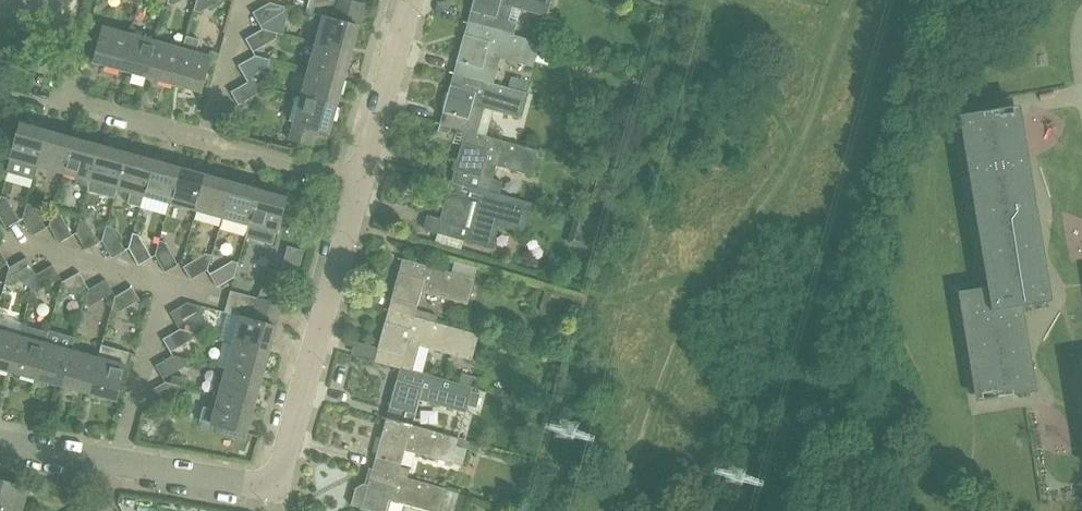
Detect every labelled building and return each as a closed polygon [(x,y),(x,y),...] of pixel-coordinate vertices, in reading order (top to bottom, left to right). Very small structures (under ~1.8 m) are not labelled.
[(164,8),(167,0),(158,0),(156,6),(164,8)] [(220,0),(196,0),(194,10),(200,12),(201,11),(220,0)] [(323,16),(333,19),(339,0),(308,0),(305,11),(323,16)] [(315,44),(351,55),(365,4),(351,0),(339,0),(333,19),(323,16),(315,44)] [(466,24),(493,31),(494,28),(514,33),(517,21),(510,20),(514,6),(547,15),(551,0),(473,0),(466,24)] [(596,5),(610,10),(613,0),(598,0),(596,5)] [(283,13),(285,6),(269,2),(252,12),(260,25),(282,12),(283,13)] [(466,24),(454,72),(479,79),(493,83),(500,57),(533,66),(540,40),(514,33),(494,28),(493,31),(466,24)] [(93,62),(121,70),(131,34),(103,26),(93,62)] [(275,39),(277,32),(262,28),(245,38),(253,51),(274,39),(275,39)] [(131,34),(121,70),(147,77),(157,41),(131,34)] [(183,48),(173,84),(200,91),(210,55),(196,51),(200,38),(186,34),(182,48),(183,48)] [(157,41),(147,77),(173,84),(183,48),(182,48),(157,41)] [(315,44),(308,70),(344,80),(351,55),(315,44)] [(268,66),(270,59),(255,55),(238,64),(246,78),(268,65),(268,66)] [(504,78),(536,83),(539,69),(507,63),(504,78)] [(308,70),(301,96),(336,106),(344,80),(308,70)] [(479,79),(454,72),(440,124),(451,127),(464,130),(465,130),(465,129),(478,132),(484,108),(519,117),(525,92),(493,83),(479,79)] [(260,92),(263,85),(248,81),(231,91),(238,104),(260,92)] [(301,96),(293,124),(289,139),(312,146),(316,130),(329,133),(336,106),(301,96)] [(616,116),(624,118),(628,104),(618,101),(614,116),(616,116)] [(1019,103),(958,110),(987,285),(958,290),(976,400),(1036,390),(1022,304),(1052,299),(1048,276),(1019,103)] [(610,137),(624,140),(629,120),(624,118),(616,116),(610,137)] [(20,124),(10,159),(7,171),(33,178),(36,166),(38,166),(48,131),(20,124)] [(450,130),(451,127),(440,124),(438,131),(445,133),(450,130)] [(465,130),(464,130),(451,180),(476,187),(476,186),(500,193),(503,181),(493,178),(496,164),(531,174),(538,149),(478,132),(465,129),(465,130)] [(48,131),(38,166),(64,173),(73,138),(48,131)] [(73,138),(64,173),(76,177),(75,182),(89,186),(90,181),(89,181),(99,145),(73,138)] [(89,181),(90,181),(116,188),(126,153),(99,145),(89,181)] [(126,153),(116,188),(130,192),(127,202),(140,206),(143,195),(152,160),(126,153)] [(143,195),(170,203),(179,168),(152,160),(143,195)] [(179,168),(170,203),(196,210),(206,175),(179,168)] [(206,175),(196,210),(223,218),(233,182),(206,175)] [(422,228),(437,231),(469,240),(492,246),(498,224),(524,231),(532,202),(524,199),(500,193),(476,186),(476,187),(451,180),(437,177),(433,190),(447,193),(441,216),(426,213),(422,228)] [(233,182),(223,218),(249,225),(250,225),(259,190),(233,182)] [(250,225),(249,225),(246,236),(272,243),(275,232),(277,232),(286,197),(259,190),(250,225)] [(19,220),(7,198),(7,197),(0,195),(0,196),(0,217),(6,227),(19,220)] [(33,235),(46,227),(34,205),(27,203),(23,217),(33,235)] [(59,242),(72,235),(60,213),(60,212),(53,210),(49,225),(59,242)] [(571,227),(598,234),(602,221),(574,213),(571,227)] [(86,249),(99,242),(86,220),(87,219),(80,217),(76,232),(86,249)] [(112,257),(117,254),(125,249),(113,228),(113,227),(106,225),(102,240),(112,257)] [(138,264),(152,257),(139,235),(140,234),(133,232),(128,247),(138,264)] [(165,271),(178,264),(166,242),(166,241),(159,240),(155,255),(165,271)] [(288,246),(280,271),(296,275),(304,250),(288,246)] [(208,270),(212,254),(205,252),(205,253),(183,266),(191,279),(208,270)] [(12,282),(34,270),(26,257),(9,266),(5,281),(12,283),(12,282)] [(234,277),(238,262),(231,259),(231,260),(209,273),(217,286),(234,277)] [(388,310),(414,317),(424,320),(427,311),(416,309),(421,291),(467,304),(474,278),(402,259),(388,310)] [(39,290),(60,277),(53,264),(36,274),(32,289),(39,290)] [(65,297),(87,284),(79,271),(62,281),(58,296),(65,298),(65,297)] [(91,304),(113,292),(106,278),(88,288),(84,303),(91,305),(91,304)] [(241,317),(233,344),(268,353),(282,305),(286,290),(260,284),(256,298),(258,298),(252,320),(241,317)] [(111,310),(117,312),(118,312),(118,311),(140,299),(132,286),(115,296),(111,310)] [(256,298),(230,290),(224,312),(241,317),(252,320),(258,298),(256,298)] [(200,313),(202,306),(187,302),(170,311),(177,325),(199,313),(200,313)] [(351,353),(374,359),(374,361),(399,368),(400,367),(401,368),(401,367),(408,342),(472,359),(479,335),(424,320),(414,317),(388,310),(378,346),(355,339),(351,353)] [(9,372),(19,336),(17,336),(5,333),(9,319),(0,316),(0,370),(9,372)] [(19,336),(9,372),(35,379),(45,344),(44,343),(48,331),(21,323),(17,336),(19,336)] [(193,339),(195,332),(180,328),(163,338),(170,351),(192,339),(193,339)] [(98,358),(88,394),(115,401),(124,365),(129,351),(100,343),(96,358),(98,358)] [(45,344),(35,379),(62,386),(72,351),(45,344)] [(233,344),(226,370),(261,380),(268,353),(233,344)] [(72,351),(62,386),(88,394),(98,358),(96,358),(72,351)] [(186,366),(187,358),(173,354),(155,364),(163,377),(185,366),(186,366)] [(399,368),(386,418),(412,425),(418,427),(420,419),(414,417),(419,399),(466,412),(468,405),(472,391),(473,387),(458,383),(401,367),(401,368),(400,367),(399,368)] [(212,393),(212,396),(254,407),(261,380),(226,370),(219,395),(212,393)] [(458,383),(472,387),(475,376),(461,373),(458,383)] [(178,392),(180,385),(165,381),(148,391),(156,404),(178,392)] [(468,405),(477,408),(480,394),(472,391),(468,405)] [(199,421),(211,424),(246,434),(254,407),(212,396),(209,406),(204,405),(199,421)] [(386,418),(372,470),(398,478),(399,476),(405,450),(452,463),(453,461),(462,464),(469,440),(418,427),(412,425),(386,418)] [(350,506),(357,508),(357,509),(359,510),(359,509),(361,509),(360,510),(388,510),(391,501),(430,510),(439,510),(445,488),(407,478),(399,476),(398,478),(372,470),(368,484),(363,483),(355,487),(350,506)] [(3,510),(22,510),(28,489),(0,481),(0,510),(3,510)] [(465,494),(459,492),(454,510),(461,510),(465,494)]
